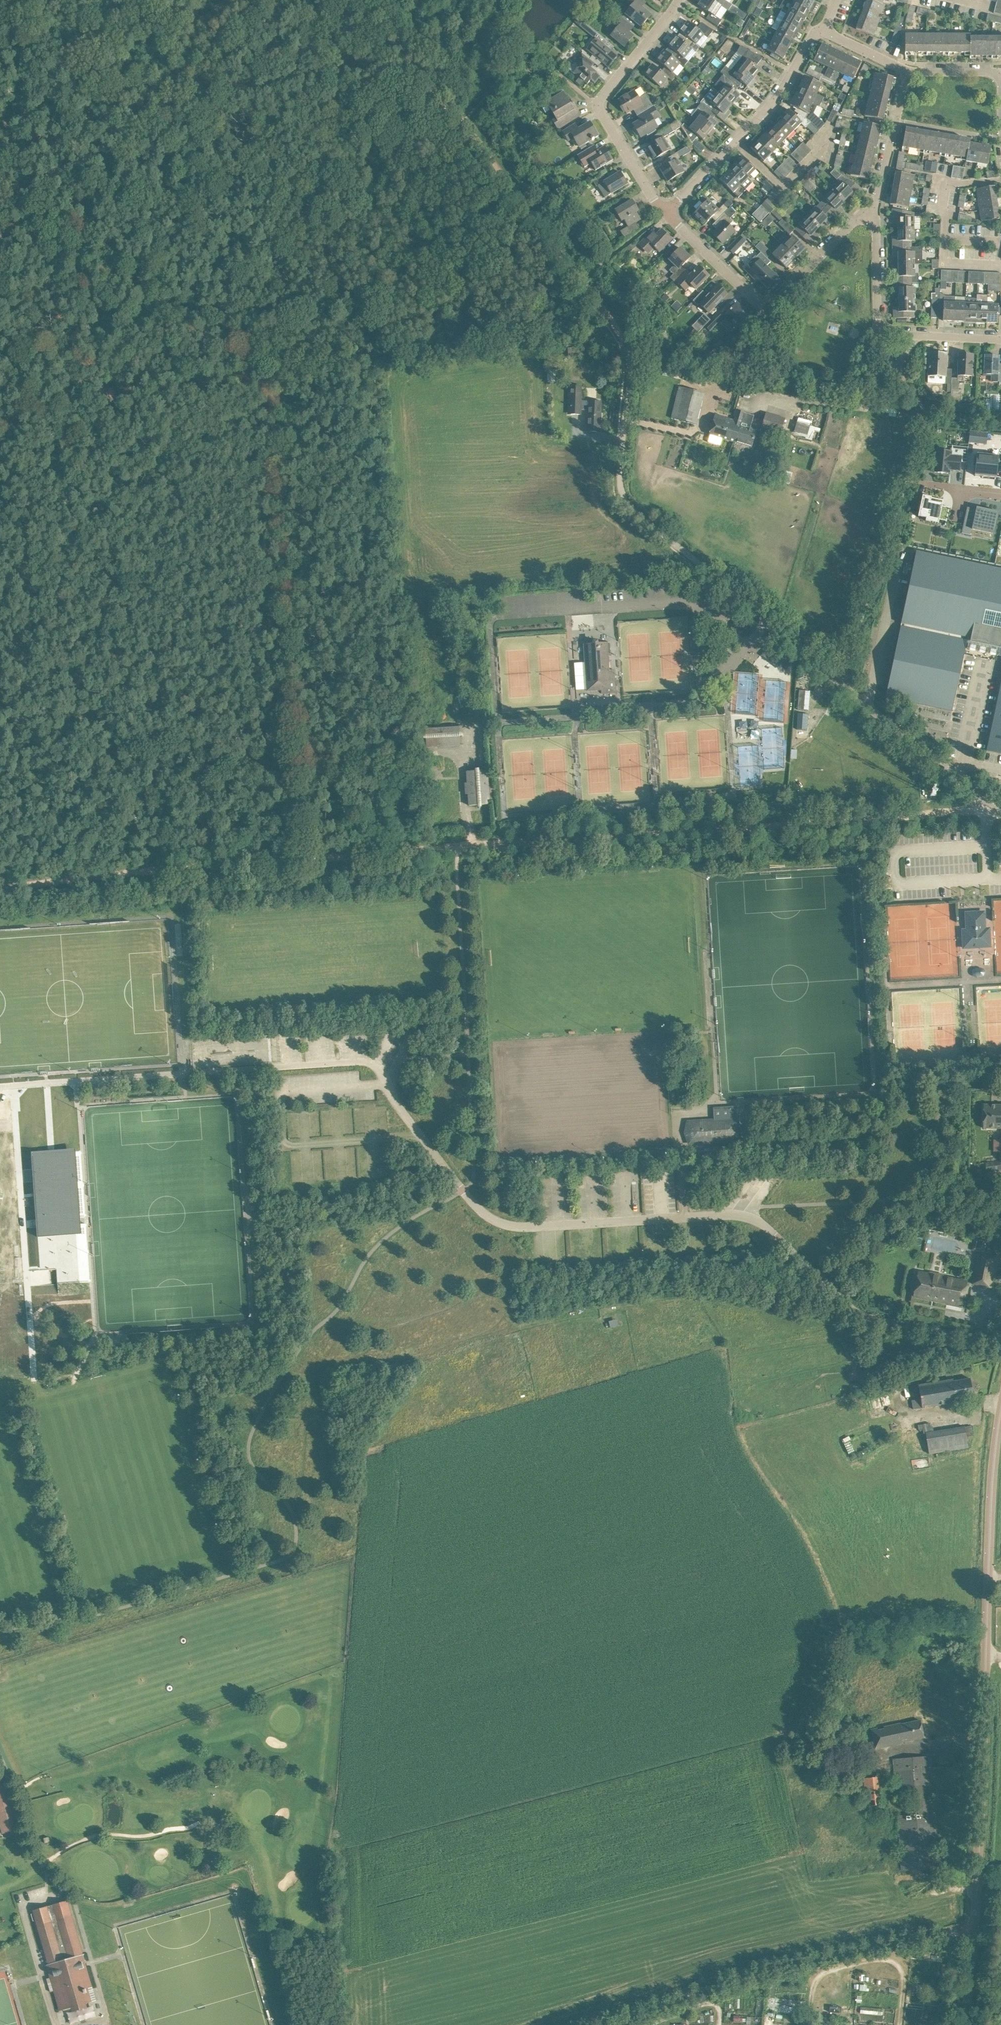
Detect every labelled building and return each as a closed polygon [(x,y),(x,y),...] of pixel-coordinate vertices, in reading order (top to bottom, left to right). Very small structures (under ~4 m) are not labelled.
[(642,0),(629,0),(627,3),(631,7),(626,14),(641,27),(651,15),(641,7),(645,3),(642,0)] [(698,5),(710,13),(706,19),(718,26),(722,20),(721,20),(715,16),(721,6),(712,0),(702,0),(698,5)] [(717,3),(713,0),(712,0),(721,6),(728,11),(732,5),(726,1),(726,0),(718,0),(717,3)] [(809,12),(788,0),(784,0),(779,8),(788,12),(804,21),(809,12)] [(809,12),(811,8),(813,10),(817,4),(814,3),(814,2),(811,0),(788,0),(809,12)] [(885,5),(871,0),(867,0),(864,9),(881,15),(885,5)] [(877,25),(881,15),(864,9),(860,19),(877,25)] [(739,10),(735,15),(741,19),(743,20),(747,15),(739,10)] [(633,28),(621,18),(614,12),(608,19),(618,27),(611,36),(624,47),(633,36),(629,32),(633,28)] [(799,31),(804,21),(788,12),(783,21),(777,18),(799,31)] [(904,17),(898,16),(895,26),(901,28),(904,17)] [(799,31),(777,18),(771,28),(778,31),(793,40),(799,31)] [(860,19),(856,29),(873,36),(877,25),(860,19)] [(713,31),(701,23),(697,28),(688,21),(680,31),(700,47),(696,43),(704,35),(708,38),(713,31)] [(668,45),(677,52),(688,61),(689,61),(685,58),(692,49),(696,52),(700,47),(680,31),(689,38),(685,43),(676,36),(668,45)] [(778,31),(772,40),(788,49),(793,40),(778,31)] [(611,44),(604,37),(597,32),(593,37),(595,39),(587,49),(608,67),(617,56),(608,48),(611,44)] [(896,45),(900,36),(901,34),(895,32),(894,34),(891,43),(896,45)] [(905,53),(970,53),(970,56),(1000,56),(1000,38),(970,38),(970,35),(905,34),(905,43),(905,53)] [(772,53),(771,55),(770,56),(777,59),(779,57),(783,59),(788,49),(772,40),(767,50),(772,53)] [(824,65),(832,49),(822,44),(814,60),(824,65)] [(762,58),(740,46),(737,52),(742,57),(736,64),(757,80),(759,77),(757,75),(761,70),(756,66),(762,58)] [(716,54),(721,58),(725,53),(720,49),(716,54)] [(827,83),(834,70),(842,53),(832,49),(824,65),(829,67),(824,76),(820,74),(817,79),(827,83)] [(664,50),(657,59),(673,72),(680,63),(684,67),(688,61),(677,52),(673,57),(664,50)] [(595,64),(582,53),(575,61),(579,65),(574,72),(587,84),(591,80),(595,83),(600,76),(591,68),(595,64)] [(834,70),(844,75),(852,58),(842,53),(834,70)] [(862,63),(852,58),(844,75),(853,79),(857,72),(862,63)] [(673,72),(657,59),(656,60),(665,67),(661,71),(653,64),(645,74),(660,87),(668,78),(672,81),(676,76),(673,72)] [(688,61),(684,67),(694,74),(698,69),(688,61)] [(726,66),(721,72),(724,75),(729,78),(730,80),(739,87),(742,83),(747,86),(751,81),(754,83),(757,80),(736,64),(731,70),(726,66)] [(820,74),(818,73),(809,68),(806,73),(817,79),(820,74)] [(875,74),(872,88),(890,92),(893,78),(875,74)] [(717,83),(712,89),(719,94),(732,105),(740,95),(735,92),(727,84),(730,80),(729,78),(724,75),(717,83)] [(814,80),(805,76),(800,86),(824,97),(817,94),(822,84),(818,82),(814,80)] [(691,85),(686,90),(692,95),(697,89),(691,85)] [(824,97),(800,86),(795,96),(817,106),(819,107),(824,97)] [(872,88),(868,102),(886,106),(890,92),(872,88)] [(546,100),(540,103),(545,113),(551,110),(557,119),(553,121),(558,129),(572,120),(581,115),(574,104),(569,107),(566,101),(568,99),(564,92),(562,93),(561,91),(552,96),(546,100)] [(653,106),(651,102),(646,94),(639,98),(634,91),(619,100),(627,114),(637,107),(641,113),(653,106)] [(723,121),(731,112),(728,110),(732,105),(719,94),(711,103),(706,98),(701,103),(723,121)] [(807,114),(812,116),(813,114),(817,106),(795,96),(791,106),(807,114)] [(886,106),(868,102),(865,116),(883,121),(886,106)] [(723,121),(701,103),(698,107),(699,108),(692,116),(697,120),(697,121),(713,134),(715,131),(713,128),(717,123),(712,119),(716,115),(723,121)] [(836,103),(827,120),(833,123),(841,105),(836,103)] [(641,113),(644,118),(634,125),(641,137),(657,127),(653,120),(659,116),(653,106),(641,113)] [(802,122),(789,109),(781,117),(794,130),(801,123),(802,122)] [(807,114),(805,118),(806,119),(810,122),(819,131),(823,126),(824,125),(818,119),(813,114),(812,116),(807,114)] [(781,117),(774,125),(787,138),(794,130),(781,117)] [(802,122),(801,123),(805,127),(806,126),(810,122),(806,119),(802,122)] [(678,121),(670,126),(673,131),(681,126),(678,121)] [(684,123),(681,126),(685,132),(689,138),(692,144),(695,140),(699,136),(703,140),(708,135),(710,137),(713,134),(697,121),(693,125),(691,122),(688,126),(684,123)] [(575,124),(566,129),(563,131),(569,141),(574,138),(579,147),(598,136),(590,122),(578,129),(575,124)] [(810,122),(806,126),(808,128),(815,135),(819,131),(810,122)] [(881,127),(863,122),(861,133),(879,137),(881,127)] [(774,125),(766,133),(779,146),(779,145),(782,148),(785,145),(783,142),(787,138),(774,125)] [(988,165),(991,147),(970,143),(970,140),(906,129),(903,147),(966,158),(966,161),(988,165)] [(653,143),(647,147),(654,159),(663,154),(671,149),(664,137),(667,135),(664,130),(653,136),(650,138),(653,143)] [(766,133),(758,141),(771,153),(779,146),(766,133)] [(876,148),(879,137),(861,133),(858,144),(876,148)] [(753,141),(749,146),(751,148),(751,149),(764,161),(771,154),(771,153),(758,141),(756,143),(753,141)] [(807,155),(812,151),(804,144),(803,142),(801,144),(799,147),(807,155)] [(876,148),(858,144),(856,154),(873,159),(876,148)] [(589,149),(580,154),(577,155),(585,167),(591,163),(596,170),(613,160),(604,146),(592,154),(589,149)] [(688,146),(677,152),(681,157),(691,151),(688,146)] [(803,159),(807,155),(799,147),(797,148),(795,151),(803,159)] [(795,151),(791,155),(792,156),(799,163),(803,159),(795,151)] [(667,165),(660,169),(668,181),(684,171),(679,163),(677,160),(681,157),(677,152),(664,160),(667,165)] [(856,154),(853,165),(871,169),(873,159),(856,154)] [(743,157),(735,165),(748,177),(749,177),(751,179),(753,177),(751,175),(756,169),(743,157)] [(790,158),(789,157),(784,161),(793,170),(797,165),(790,158)] [(784,161),(783,162),(780,165),(789,174),(793,170),(784,161)] [(925,161),(925,171),(938,171),(938,161),(925,161)] [(735,165),(728,172),(746,190),(753,182),(748,177),(735,165)] [(780,165),(776,170),(778,171),(776,174),(780,178),(781,178),(785,178),(789,174),(780,165)] [(816,166),(813,169),(818,174),(822,170),(817,165),(816,166)] [(853,165),(850,175),(868,180),(871,169),(853,165)] [(605,197),(611,194),(619,189),(627,184),(620,172),(607,180),(603,175),(593,181),(596,187),(598,186),(605,197)] [(720,180),(733,193),(738,198),(746,190),(728,172),(720,180)] [(912,186),(914,175),(896,172),(894,183),(912,186)] [(840,183),(833,190),(844,201),(850,196),(853,200),(863,190),(855,184),(848,179),(841,175),(836,180),(840,183)] [(805,177),(799,183),(810,193),(815,187),(805,177)] [(762,184),(771,192),(775,188),(767,180),(762,184)] [(910,197),(912,186),(894,183),(892,194),(910,197)] [(764,186),(761,189),(767,196),(771,192),(764,186)] [(996,197),(994,186),(976,189),(978,200),(996,197)] [(792,190),(787,196),(790,199),(790,200),(796,194),(795,193),(792,190)] [(833,190),(824,199),(820,203),(835,218),(843,210),(839,207),(844,201),(833,190)] [(908,208),(910,197),(892,194),(890,204),(908,208)] [(773,202),(769,197),(761,206),(765,210),(773,202)] [(996,197),(978,200),(980,211),(998,208),(996,197)] [(697,210),(693,214),(704,225),(714,215),(718,219),(724,213),(728,209),(724,204),(719,209),(714,205),(708,199),(706,201),(703,204),(699,201),(694,207),(697,210)] [(617,203),(607,209),(610,213),(615,210),(621,221),(624,219),(628,226),(622,230),(627,237),(633,233),(632,232),(639,228),(636,222),(641,219),(633,207),(636,205),(632,200),(620,207),(617,203)] [(768,214),(769,214),(771,212),(774,209),(777,206),(773,202),(765,210),(768,214)] [(780,203),(777,206),(774,209),(786,221),(788,219),(786,216),(788,214),(782,208),(783,207),(783,206),(780,203)] [(820,203),(807,216),(819,227),(824,222),(828,225),(835,218),(820,203)] [(719,219),(713,225),(717,229),(713,233),(723,243),(730,236),(735,231),(729,225),(733,221),(730,218),(736,212),(730,206),(728,209),(724,213),(718,219),(719,219)] [(761,206),(752,215),(759,223),(768,214),(765,210),(761,206)] [(998,208),(980,211),(981,222),(1000,219),(998,208)] [(780,221),(778,223),(790,235),(795,229),(786,221),(774,209),(771,212),(780,221)] [(914,229),(914,217),(914,213),(910,212),(898,210),(892,209),(892,222),(898,222),(898,229),(914,229)] [(959,214),(958,220),(969,222),(970,216),(959,214)] [(807,216),(799,225),(795,230),(810,244),(817,236),(814,233),(819,227),(807,216)] [(649,233),(638,245),(648,254),(655,247),(659,252),(665,247),(672,239),(661,230),(658,233),(654,229),(649,233)] [(914,241),(914,229),(898,229),(898,237),(893,237),(893,247),(911,247),(911,241),(914,241)] [(740,236),(728,248),(733,253),(745,241),(747,239),(742,234),(740,236)] [(796,258),(805,249),(798,242),(792,236),(782,245),(796,258)] [(755,247),(761,252),(767,258),(772,253),(760,242),(759,243),(757,241),(754,245),(755,247)] [(782,245),(773,255),(787,268),(796,258),(782,245)] [(911,247),(893,247),(893,257),(898,257),(898,265),(914,264),(914,252),(911,252),(911,247)] [(680,248),(669,259),(674,265),(669,270),(673,274),(671,276),(676,281),(685,272),(687,270),(682,265),(690,257),(680,248)] [(778,277),(771,270),(766,266),(770,262),(767,258),(761,252),(756,257),(760,260),(753,266),(750,263),(745,269),(754,278),(757,276),(768,287),(770,285),(772,287),(777,282),(775,280),(778,277)] [(915,273),(914,264),(898,265),(898,272),(893,272),(893,282),(911,282),(918,282),(918,273),(915,273)] [(685,272),(676,281),(685,291),(691,285),(696,290),(709,276),(699,266),(689,276),(685,272)] [(911,288),(911,282),(893,282),(893,292),(899,292),(899,300),(915,300),(915,288),(911,288)] [(696,298),(693,301),(698,305),(699,304),(709,313),(728,294),(717,284),(707,295),(703,291),(696,298)] [(955,297),(945,296),(945,294),(940,294),(940,293),(940,299),(939,308),(943,308),(943,320),(954,321),(955,297)] [(976,304),(975,322),(986,323),(987,304),(988,297),(988,295),(977,295),(977,297),(976,304)] [(955,297),(954,321),(965,321),(966,303),(955,303),(955,297)] [(966,303),(965,321),(975,322),(976,304),(977,297),(966,297),(966,303)] [(987,304),(986,323),(997,323),(998,314),(1000,314),(1000,308),(998,307),(998,305),(994,305),(994,302),(990,297),(988,297),(987,304)] [(932,300),(931,317),(939,317),(939,308),(940,299),(934,300),(932,300)] [(915,302),(915,300),(899,300),(899,308),(893,308),(894,318),(914,318),(914,312),(915,312),(915,302)] [(739,331),(740,332),(753,319),(747,313),(746,314),(736,304),(737,303),(724,316),(734,326),(730,330),(735,335),(739,331)] [(710,320),(705,326),(710,331),(723,317),(718,312),(710,320)] [(705,326),(710,320),(704,314),(692,326),(698,333),(705,326)] [(935,383),(945,383),(951,384),(952,369),(946,369),(947,354),(929,353),(928,375),(935,375),(935,383)] [(972,365),(973,355),(959,354),(958,364),(957,381),(963,381),(964,375),(972,376),(972,365)] [(984,374),(992,375),(992,381),(1000,382),(1000,367),(998,367),(999,356),(985,355),(984,374)] [(581,401),(581,386),(569,386),(568,398),(571,398),(571,414),(580,414),(580,410),(589,410),(588,431),(599,432),(601,401),(581,401)] [(703,393),(679,387),(671,418),(696,425),(703,393)] [(961,402),(961,401),(961,390),(951,390),(951,402),(961,402)] [(736,409),(734,416),(735,417),(734,420),(741,423),(735,442),(752,447),(757,430),(748,428),(748,426),(751,426),(754,416),(745,413),(745,412),(737,410),(736,409)] [(785,419),(766,413),(761,428),(780,434),(785,419)] [(734,420),(715,414),(709,434),(735,442),(741,423),(734,421),(734,420)] [(797,435),(808,436),(809,424),(798,423),(797,435)] [(970,431),(969,443),(976,443),(986,445),(988,433),(970,431)] [(961,456),(951,455),(951,451),(936,450),(934,472),(949,473),(950,469),(960,470),(961,456)] [(977,453),(975,475),(997,477),(999,455),(977,453)] [(946,525),(949,507),(942,506),(943,500),(934,498),(933,499),(931,499),(931,497),(923,495),(921,502),(919,502),(919,503),(920,503),(918,508),(918,509),(920,509),(919,512),(920,512),(920,511),(927,513),(926,521),(938,523),(939,520),(946,521),(945,525),(946,525)] [(966,510),(961,533),(971,535),(973,529),(994,534),(999,512),(984,509),(983,509),(981,508),(980,508),(979,512),(979,513),(966,510)] [(916,551),(885,697),(952,711),(967,641),(1000,648),(1000,569),(916,551)] [(610,642),(584,644),(588,644),(589,662),(585,662),(587,690),(601,689),(601,693),(615,692),(615,680),(614,670),(609,670),(608,656),(611,656),(610,653),(608,653),(607,643),(610,643),(610,642)] [(768,648),(763,654),(781,670),(783,667),(786,663),(787,663),(768,648)] [(987,751),(1000,754),(1000,683),(987,751)] [(808,715),(798,714),(797,730),(806,730),(808,715)] [(460,745),(459,724),(425,726),(426,747),(460,745)] [(490,804),(488,770),(467,771),(469,805),(490,804)] [(964,948),(990,947),(989,929),(985,929),(984,912),(966,913),(967,925),(970,925),(970,930),(963,930),(964,948)] [(1000,1128),(1000,1105),(984,1105),(983,1128),(1000,1128)] [(737,1118),(688,1122),(689,1143),(738,1140),(737,1118)] [(716,1150),(698,1151),(699,1163),(717,1162),(716,1150)] [(69,1154),(37,1157),(45,1273),(56,1272),(57,1281),(78,1280),(69,1154)] [(985,1163),(987,1172),(1000,1170),(1000,1160),(985,1163)] [(971,1250),(982,1251),(984,1239),(973,1237),(971,1250)] [(996,1258),(977,1254),(971,1284),(991,1287),(996,1258)] [(965,1279),(918,1270),(913,1296),(962,1306),(965,1279)] [(953,1381),(953,1379),(918,1385),(920,1398),(911,1400),(913,1409),(957,1402),(956,1400),(973,1397),(970,1378),(953,1381)] [(865,1399),(869,1411),(891,1405),(888,1393),(865,1399)] [(931,1422),(919,1424),(920,1430),(923,1429),(924,1433),(926,1433),(929,1453),(958,1449),(968,1447),(966,1437),(973,1436),(971,1425),(962,1427),(932,1431),(931,1422)] [(877,1727),(871,1728),(875,1748),(900,1743),(900,1742),(923,1737),(920,1719),(901,1723),(900,1722),(883,1725),(884,1727),(877,1728),(877,1727)] [(894,1759),(897,1796),(915,1794),(916,1814),(897,1815),(901,1870),(938,1867),(932,1778),(949,1777),(948,1766),(931,1767),(930,1756),(894,1759)] [(0,1773),(0,1826),(2,1833),(21,1828),(11,1794),(9,1795),(1,1773),(0,1773)] [(866,1805),(880,1804),(877,1777),(863,1778),(866,1805)] [(67,1901),(33,1910),(53,1977),(51,1977),(60,2010),(71,2007),(73,2012),(88,2007),(87,2003),(89,2002),(86,1992),(87,1992),(86,1989),(92,1987),(67,1901)] [(61,2016),(63,2024),(69,2024),(104,2018),(102,2007),(61,2016)]
